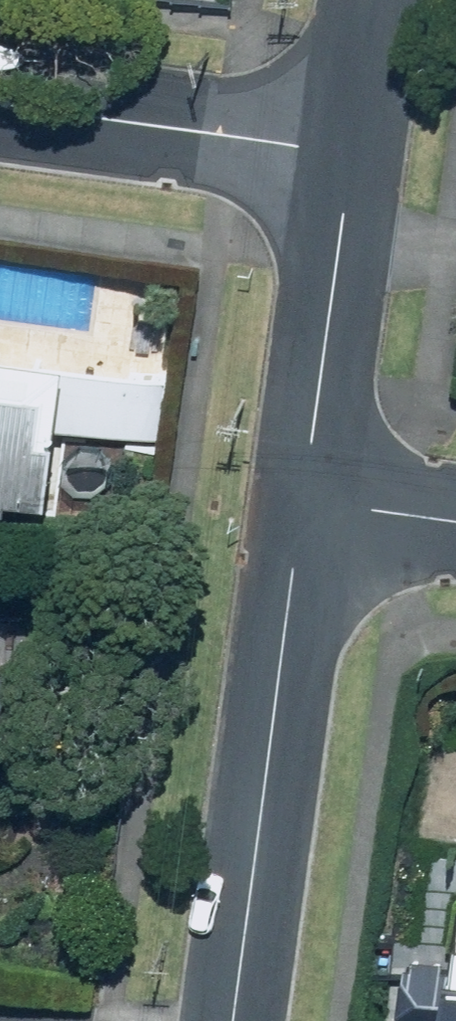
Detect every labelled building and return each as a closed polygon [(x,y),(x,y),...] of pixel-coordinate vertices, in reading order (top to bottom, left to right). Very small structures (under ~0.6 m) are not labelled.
[(71,483),(78,418),(161,428),(168,367),(0,347),(0,475),(71,483)]
